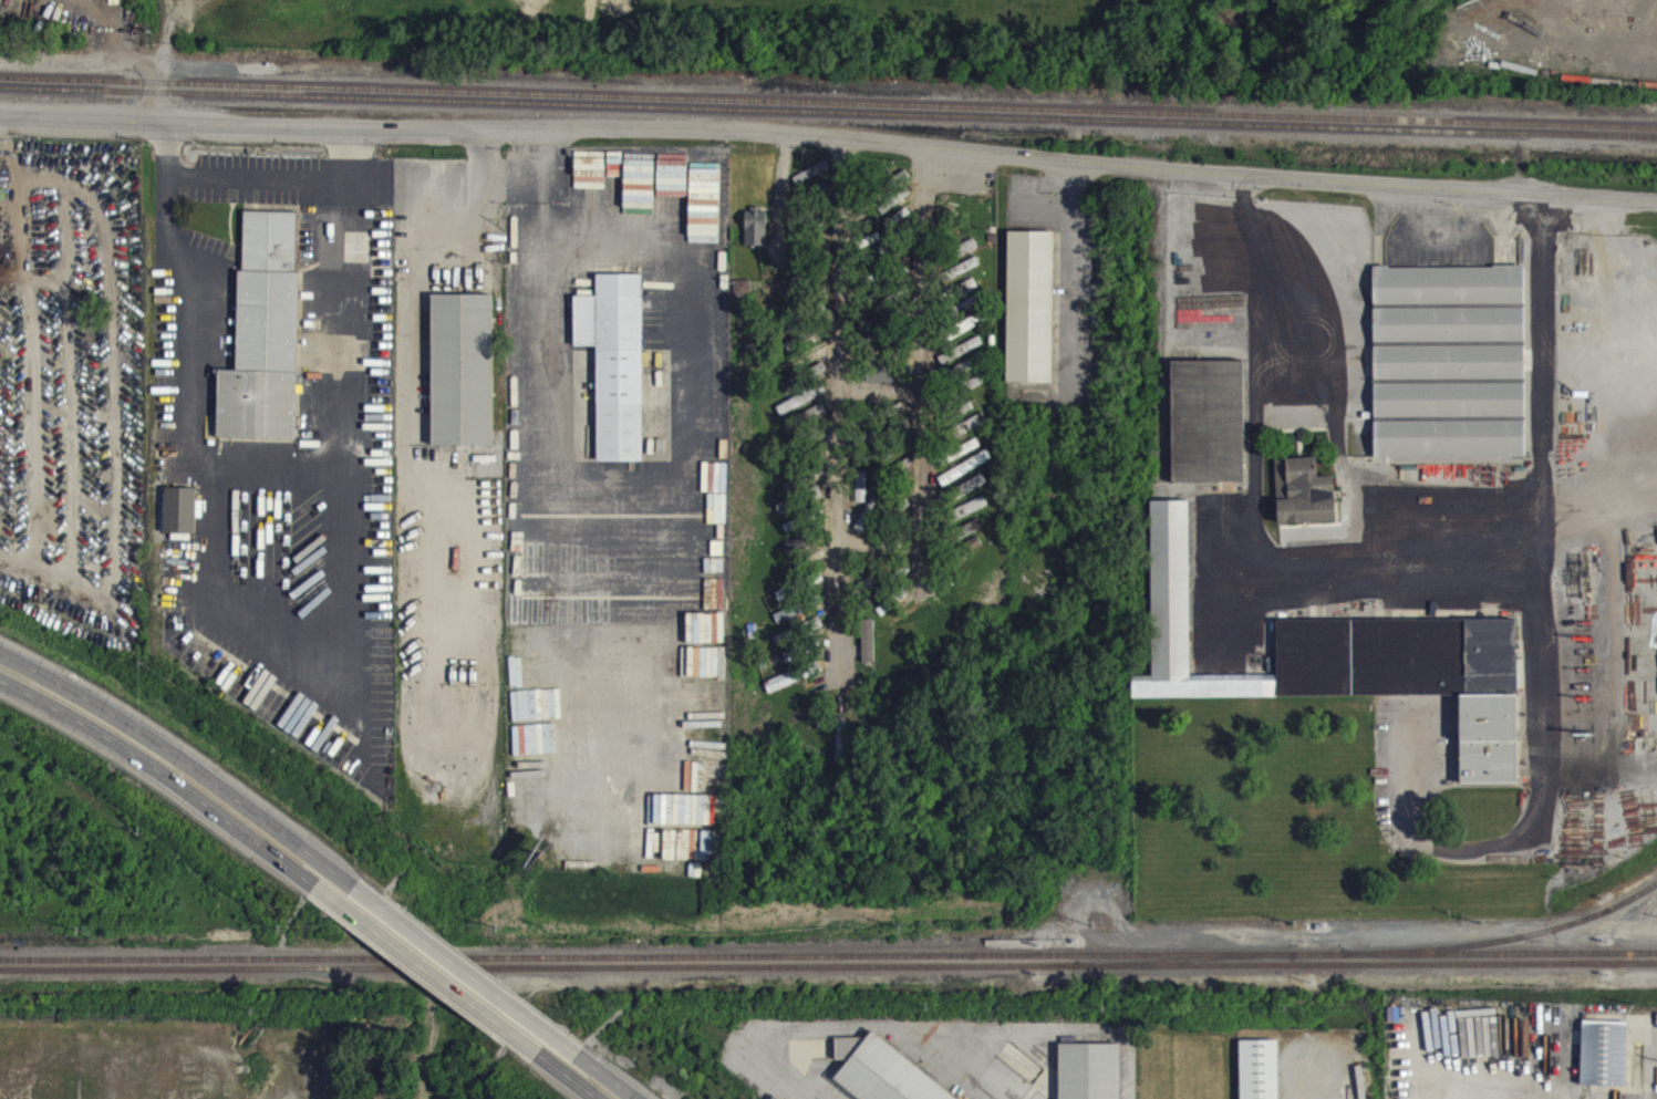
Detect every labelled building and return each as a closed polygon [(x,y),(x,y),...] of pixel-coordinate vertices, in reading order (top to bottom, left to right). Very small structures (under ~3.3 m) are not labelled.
[(298,220),(243,219),(239,379),(218,379),(217,446),(297,448),(301,279),(297,279),(298,220)] [(747,220),(746,253),(768,254),(768,220),(747,220)] [(370,239),(337,239),(337,271),(369,272),(370,239)] [(1008,391),(1054,391),(1056,240),(1010,239),(1008,391)] [(1525,466),(1526,275),(1375,275),(1375,314),(1375,352),(1375,390),(1375,427),(1376,427),(1375,466),(1442,466),(1442,471),(1466,471),(1466,466),(1525,466)] [(643,282),(598,283),(598,304),(575,304),(576,355),(598,354),(599,470),(645,470),(643,282)] [(494,303),(433,302),(433,454),(494,454),(494,303)] [(1173,370),(1174,490),(1246,490),(1245,369),(1173,370)] [(1278,467),(1279,532),(1337,530),(1336,484),(1319,485),(1319,466),(1278,467)] [(867,510),(868,480),(858,479),(857,510),(867,510)] [(197,496),(165,496),(164,541),(196,542),(197,496)] [(1518,628),(1278,629),(1278,683),(1191,684),(1191,509),(1152,509),(1153,684),(1134,684),(1134,706),(1461,704),(1461,791),(1518,791),(1518,628)] [(875,628),(863,628),(864,671),(875,671),(875,628)] [(872,1041),(868,1046),(837,1046),(838,1068),(851,1068),(835,1088),(849,1098),(947,1098),(872,1041)] [(1280,1049),(1241,1049),(1242,1098),(1281,1098),(1280,1049)] [(1122,1052),(1061,1052),(1061,1098),(1122,1098),(1122,1052)]
